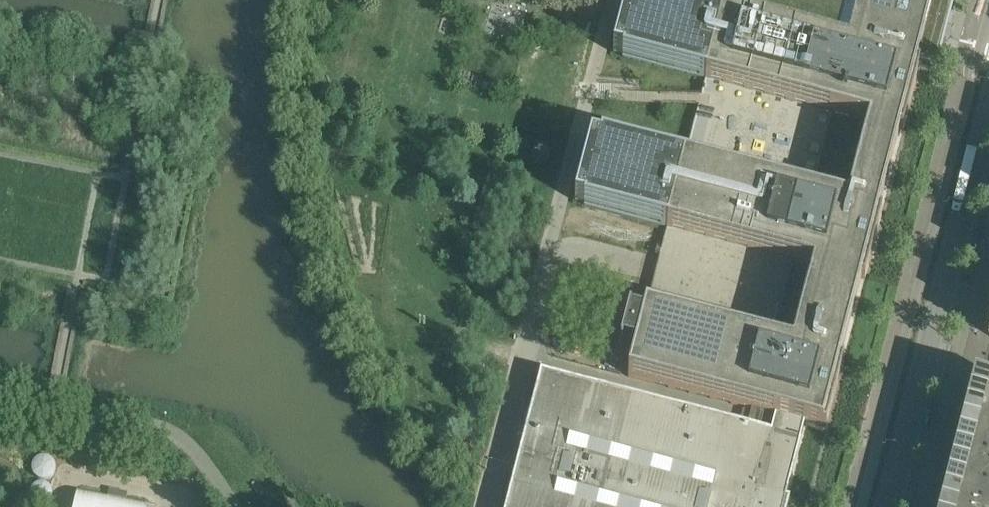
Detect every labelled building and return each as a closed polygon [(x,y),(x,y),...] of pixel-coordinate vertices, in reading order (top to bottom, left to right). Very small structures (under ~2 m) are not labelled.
[(771,431),(757,427),(541,371),(523,439),(521,446),(516,467),(514,474),(506,506),(787,506),(790,495),(787,495),(805,423),(826,428),(843,361),(839,360),(860,278),(864,279),(882,212),(878,211),(899,130),(903,131),(919,69),(919,68),(920,67),(920,66),(935,70),(943,41),(944,41),(945,41),(946,41),(947,41),(948,40),(949,40),(949,39),(950,39),(950,38),(951,37),(951,36),(952,35),(952,34),(952,33),(951,32),(951,31),(951,30),(950,30),(950,29),(949,28),(948,28),(947,27),(946,27),(947,27),(948,27),(949,27),(950,27),(951,27),(951,26),(952,26),(953,25),(954,25),(954,24),(955,23),(955,22),(955,21),(955,20),(955,19),(955,18),(955,17),(954,16),(954,15),(953,15),(953,14),(952,14),(951,14),(951,13),(950,13),(953,0),(726,0),(723,12),(675,0),(628,0),(614,53),(624,56),(624,58),(705,79),(684,161),(603,140),(602,142),(592,139),(576,201),(586,204),(585,206),(667,228),(659,257),(653,280),(649,296),(634,292),(620,346),(636,350),(628,377),(761,411),(775,415),(771,431)] [(986,386),(976,384),(944,506),(988,506),(988,387),(986,386)] [(147,502),(78,488),(74,506),(146,506),(147,502)]
